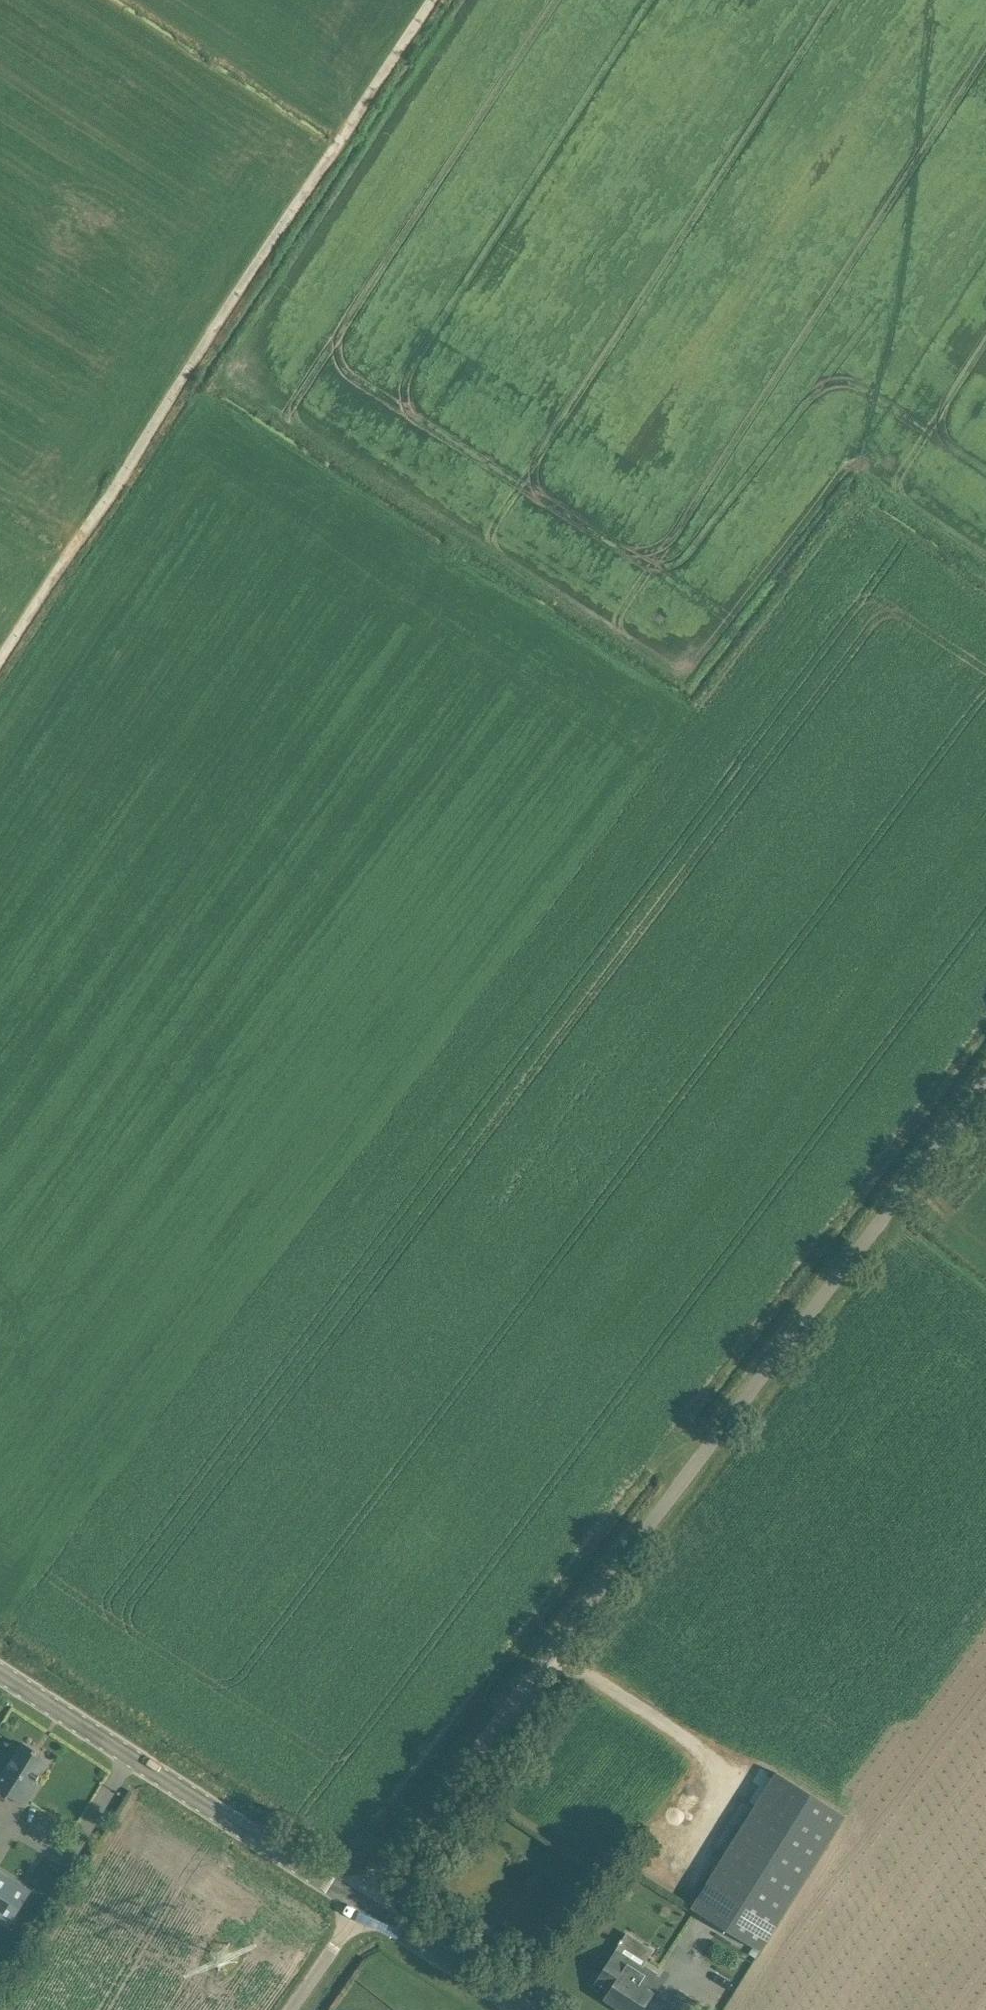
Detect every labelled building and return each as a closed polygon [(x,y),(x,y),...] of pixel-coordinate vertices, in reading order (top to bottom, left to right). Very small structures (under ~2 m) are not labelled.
[(26,1804),(38,1785),(34,1783),(50,1759),(23,1742),(0,1780),(0,1788),(26,1804)] [(846,1815),(776,1771),(691,1907),(762,1952),(846,1815)] [(10,1926),(33,1889),(0,1869),(0,1919),(10,1926)] [(626,2009),(641,2009),(653,1993),(646,1989),(656,1974),(617,1949),(597,1981),(611,1990),(607,1997),(626,2009)]
